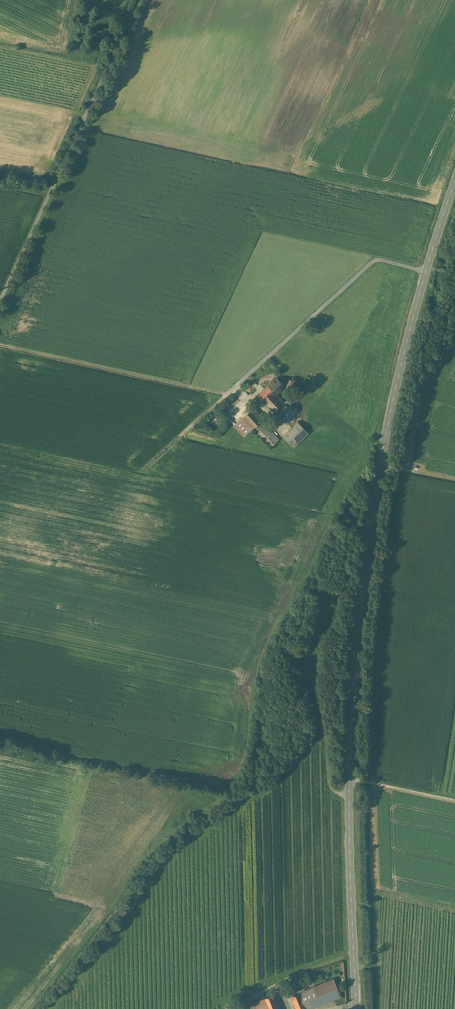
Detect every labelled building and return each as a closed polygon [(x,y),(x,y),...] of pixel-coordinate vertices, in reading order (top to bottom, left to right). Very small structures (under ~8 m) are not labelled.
[(258,395),(265,402),(275,393),(276,393),(277,393),(285,386),(276,378),(258,395)] [(284,403),(275,393),(265,402),(274,412),(284,403)] [(289,402),(287,400),(275,413),(286,423),(298,410),(289,402)] [(262,419),(252,409),(235,425),(244,436),(254,428),(271,447),(280,439),(272,432),(271,433),(260,422),(262,419)] [(298,422),(283,436),(294,447),(308,433),(298,422)] [(291,996),(297,1008),(311,1008),(340,997),(333,978),(291,996)] [(274,994),(235,1008),(280,1008),(274,994)]
